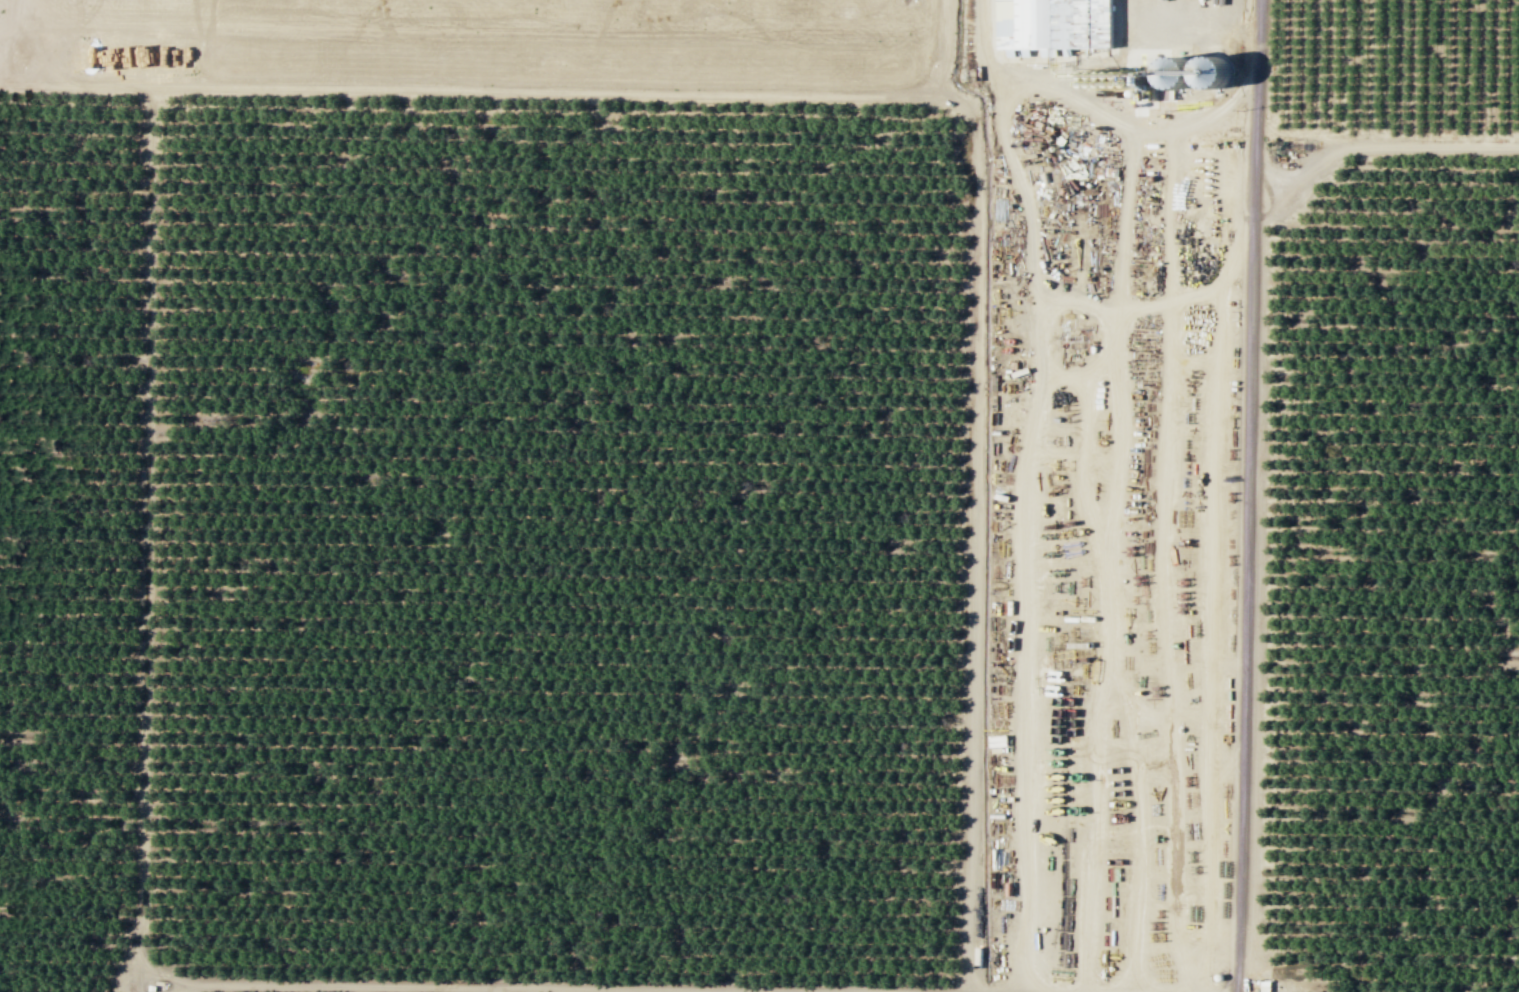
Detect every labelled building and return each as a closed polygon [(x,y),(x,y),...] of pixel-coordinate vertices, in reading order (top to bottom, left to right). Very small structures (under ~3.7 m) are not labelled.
[(996,47),(995,0),(1109,0),(1109,48),(996,47)] [(1214,83),(1214,79),(1222,79),(1222,56),(1179,56),(1163,56),(1163,83),(1214,83)]
